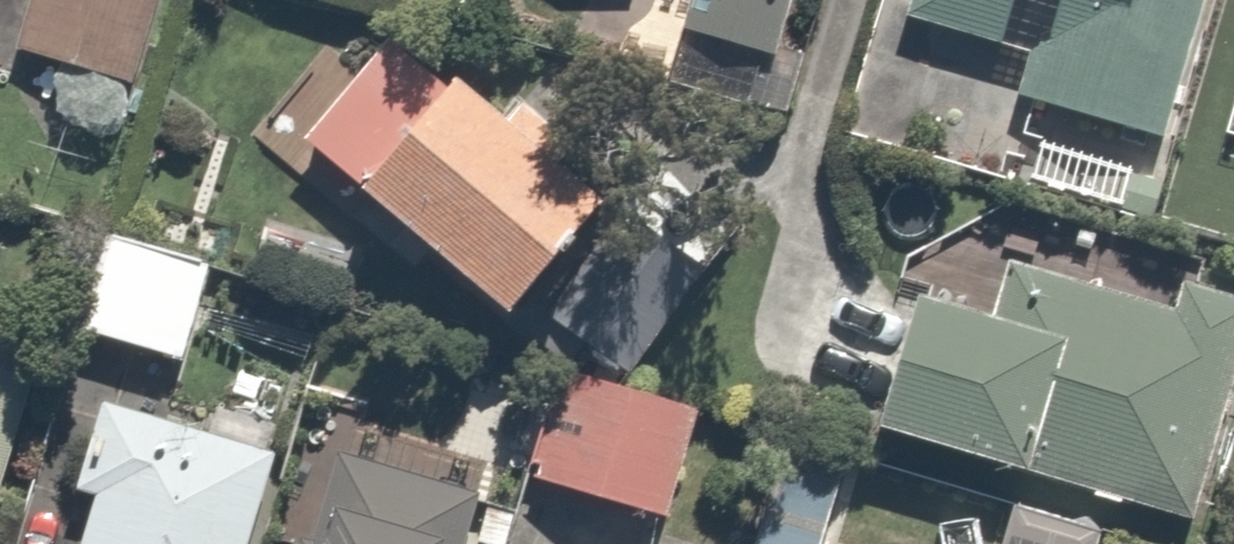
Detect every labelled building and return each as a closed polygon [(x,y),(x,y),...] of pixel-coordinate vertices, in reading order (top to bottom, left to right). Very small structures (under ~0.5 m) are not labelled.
[(162,0),(52,0),(37,66),(141,90),(162,0)] [(687,43),(788,73),(809,0),(699,0),(687,43)] [(928,33),(1039,56),(1027,115),(1188,147),(1218,0),(935,0),(928,33)] [(638,241),(423,28),(314,138),(529,351),(638,241)] [(215,271),(128,245),(98,348),(185,373),(215,271)] [(937,304),(902,438),(1214,521),(1233,447),(1233,281),(1206,274),(1194,317),(1018,271),(1004,322),(937,304)] [(530,381),(335,337),(309,456),(339,462),(325,526),(355,532),(352,543),(494,543),(530,381)] [(704,407),(572,370),(537,493),(669,530),(704,407)] [(115,415),(81,543),(274,543),(295,462),(115,415)] [(770,461),(753,543),(834,543),(847,478),(770,461)] [(1012,510),(1003,543),(1114,543),(1116,538),(1012,510)]
